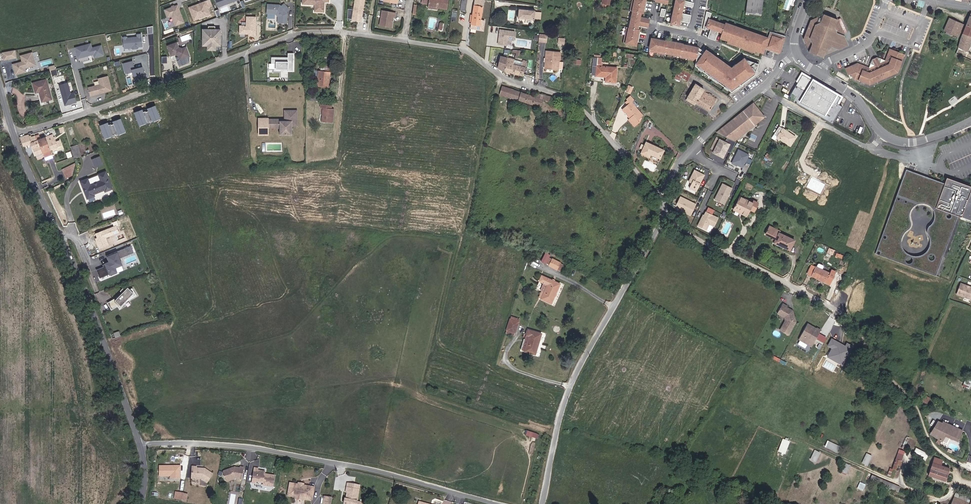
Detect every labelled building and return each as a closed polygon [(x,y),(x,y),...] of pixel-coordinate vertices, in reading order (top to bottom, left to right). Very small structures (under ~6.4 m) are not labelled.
[(302,4),(315,5),(315,11),(325,12),(325,2),(329,2),(329,0),(302,0),(302,4)] [(364,0),(356,0),(352,20),(361,21),(364,0)] [(430,7),(440,9),(447,10),(449,0),(447,0),(423,0),(422,3),(430,4),(430,7)] [(475,29),(482,30),(483,21),(480,21),(483,0),(474,0),(470,24),(475,24),(475,29)] [(649,20),(640,18),(641,14),(643,14),(644,10),(645,10),(647,3),(645,2),(646,0),(633,0),(624,44),(636,46),(637,42),(638,42),(640,34),(639,34),(639,30),(637,30),(638,26),(648,27),(649,20)] [(683,5),(693,7),(694,3),(680,0),(676,0),(671,24),(679,25),(680,21),(689,23),(691,15),(681,13),(683,5)] [(761,15),(763,0),(762,0),(760,12),(747,10),(746,13),(761,15)] [(762,0),(748,0),(747,10),(760,12),(762,0)] [(206,1),(188,7),(194,21),(211,15),(206,1)] [(287,11),(289,9),(284,3),(281,6),(278,6),(278,4),(267,4),(267,13),(276,13),(279,16),(278,22),(287,22),(287,15),(286,15),(287,11)] [(185,23),(178,5),(164,10),(167,19),(172,17),(176,26),(185,23)] [(535,11),(519,9),(518,18),(535,20),(535,18),(541,19),(542,12),(535,12),(535,11)] [(707,27),(709,21),(709,19),(712,13),(707,11),(703,29),(706,30),(707,27)] [(395,14),(382,12),(380,26),(391,28),(393,18),(395,18),(395,14)] [(838,50),(845,47),(847,42),(836,21),(835,21),(835,20),(835,19),(834,19),(833,19),(832,20),(827,18),(827,17),(827,16),(826,16),(825,16),(824,17),(823,16),(823,15),(811,21),(810,23),(812,24),(811,25),(809,26),(804,39),(808,48),(810,49),(809,52),(823,57),(826,49),(831,47),(838,50)] [(255,36),(256,18),(247,17),(246,26),(240,26),(240,34),(251,34),(251,36),(255,36)] [(945,33),(955,38),(956,36),(958,37),(963,24),(949,18),(944,30),(946,31),(945,33)] [(723,33),(725,25),(709,19),(709,21),(707,27),(711,28),(708,37),(715,40),(718,31),(723,33)] [(765,47),(768,38),(726,23),(725,25),(723,33),(721,38),(728,41),(755,50),(763,53),(765,47)] [(966,25),(959,40),(959,45),(958,47),(959,48),(968,52),(968,50),(970,43),(970,27),(966,25)] [(221,46),(221,29),(202,29),(202,47),(207,47),(207,51),(216,51),(216,46),(221,46)] [(513,41),(514,32),(499,30),(497,44),(506,46),(507,40),(513,41)] [(779,52),(785,36),(770,31),(765,47),(779,52)] [(137,36),(123,37),(124,49),(144,47),(142,33),(136,34),(137,36)] [(547,43),(547,35),(539,34),(539,36),(539,42),(547,43)] [(697,57),(699,48),(695,47),(695,46),(687,44),(687,46),(679,44),(680,42),(672,41),(672,42),(668,41),(668,42),(664,41),(664,40),(656,38),(656,40),(652,39),(650,51),(696,60),(697,57)] [(755,50),(728,41),(728,42),(754,52),(755,50)] [(191,56),(187,46),(183,48),(180,46),(178,42),(169,45),(173,55),(179,53),(181,59),(191,56)] [(91,43),(75,47),(78,59),(93,55),(94,58),(105,55),(102,44),(92,47),(91,43)] [(848,75),(850,73),(852,68),(858,66),(869,71),(888,63),(892,50),(890,49),(885,61),(877,57),(872,59),(869,65),(868,67),(857,63),(846,68),(848,75)] [(16,58),(15,50),(2,52),(4,61),(16,58)] [(755,75),(759,64),(744,59),(731,68),(706,50),(705,52),(700,59),(695,66),(732,92),(755,75)] [(858,66),(852,68),(850,73),(853,78),(869,84),(897,72),(904,54),(892,50),(888,63),(869,71),(858,66)] [(561,52),(548,51),(548,55),(546,58),(546,61),(547,64),(547,68),(558,69),(559,60),(560,60),(561,52)] [(36,66),(32,52),(20,56),(21,61),(12,64),(15,75),(26,72),(25,69),(36,66)] [(294,72),(294,53),(288,53),(288,57),(276,57),(276,56),(270,56),(270,63),(267,63),(267,69),(274,69),(274,71),(281,71),(281,77),(288,77),(288,72),(294,72)] [(496,64),(496,68),(502,72),(524,78),(526,64),(521,63),(520,68),(513,67),(514,60),(501,58),(500,64),(496,64)] [(593,59),(593,62),(591,78),(607,79),(607,84),(617,85),(618,70),(602,68),(602,64),(601,64),(601,59),(600,59),(594,59),(593,59)] [(133,61),(123,63),(126,74),(132,72),(135,82),(143,80),(141,75),(145,74),(143,67),(135,69),(133,61)] [(322,66),(321,71),(317,71),(316,87),(328,88),(329,66),(322,66)] [(685,81),(690,73),(679,67),(675,76),(676,76),(681,79),(685,81)] [(801,75),(788,98),(831,123),(841,106),(836,103),(839,98),(801,75)] [(100,84),(88,87),(91,96),(112,90),(108,76),(98,79),(100,84)] [(49,78),(36,81),(38,92),(41,91),(44,102),(55,99),(49,78)] [(68,82),(59,85),(65,106),(77,103),(74,92),(71,93),(68,82)] [(694,83),(686,97),(695,102),(710,111),(716,99),(706,92),(707,90),(704,88),(703,88),(694,83)] [(500,95),(532,104),(535,96),(502,86),(500,95)] [(666,91),(661,89),(658,95),(664,98),(666,91)] [(557,102),(557,100),(536,94),(535,96),(532,104),(540,106),(542,100),(551,102),(552,100),(557,102)] [(628,114),(632,117),(629,119),(628,120),(634,127),(639,122),(637,120),(642,116),(636,109),(638,108),(633,102),(634,101),(630,97),(627,100),(628,101),(625,103),(627,105),(623,109),(628,115),(628,114)] [(766,117),(754,102),(717,132),(736,141),(766,117)] [(159,106),(137,112),(141,126),(164,120),(159,106)] [(321,124),(332,125),(333,111),(331,111),(331,108),(320,107),(319,110),(322,110),(321,124)] [(269,117),(258,117),(258,136),(269,136),(269,128),(281,128),(281,134),(292,134),(292,126),(298,126),(298,110),(284,109),(284,119),(269,118),(269,117)] [(623,109),(622,110),(629,119),(632,117),(628,114),(628,115),(623,109)] [(107,139),(129,133),(125,118),(103,124),(107,139)] [(780,128),(773,138),(776,140),(777,138),(782,141),(787,131),(784,129),(784,130),(780,128)] [(787,131),(782,141),(791,147),(797,138),(787,131)] [(40,140),(38,135),(34,137),(37,143),(39,142),(43,154),(45,158),(53,155),(51,150),(46,138),(40,140)] [(56,142),(54,135),(46,138),(51,150),(62,146),(60,140),(56,142)] [(20,138),(23,146),(31,144),(35,156),(43,154),(39,142),(37,143),(34,137),(31,138),(30,137),(28,137),(28,136),(20,138)] [(731,144),(720,139),(713,153),(724,159),(731,144)] [(70,147),(74,157),(74,159),(82,157),(78,144),(70,147)] [(648,159),(649,156),(660,161),(664,153),(646,144),(641,156),(648,159)] [(750,154),(738,148),(731,163),(737,166),(738,165),(743,168),(750,154)] [(768,154),(764,160),(771,164),(775,159),(768,154)] [(103,165),(100,156),(92,159),(95,168),(103,165)] [(66,179),(73,175),(76,163),(62,169),(66,179)] [(706,175),(694,169),(686,187),(697,192),(706,175)] [(970,216),(970,186),(946,178),(944,183),(905,169),(875,254),(934,276),(956,215),(970,220),(970,216)] [(87,200),(99,195),(97,192),(108,188),(109,191),(116,189),(109,171),(81,181),(87,200)] [(733,188),(722,183),(715,199),(725,204),(733,188)] [(697,204),(680,196),(675,207),(691,215),(697,204)] [(742,215),(741,217),(744,219),(751,205),(739,199),(733,210),(742,215)] [(751,205),(744,219),(746,219),(748,214),(753,217),(758,206),(753,203),(752,205),(751,205)] [(715,227),(719,217),(705,210),(697,225),(707,230),(710,224),(715,227)] [(119,233),(116,225),(96,233),(97,237),(95,238),(99,249),(110,245),(107,238),(119,233)] [(779,232),(769,227),(765,235),(775,240),(774,243),(780,247),(780,248),(789,253),(794,242),(778,234),(779,232)] [(105,263),(110,275),(118,272),(116,268),(123,265),(118,251),(106,256),(109,262),(105,263)] [(546,264),(550,254),(544,252),(541,262),(546,264)] [(550,266),(561,272),(564,265),(553,259),(553,260),(550,265),(550,266)] [(816,269),(811,266),(807,276),(825,284),(830,275),(821,271),(816,269)] [(551,305),(561,285),(543,275),(539,282),(544,284),(548,286),(544,293),(541,299),(551,305)] [(544,293),(548,286),(544,284),(540,291),(542,292),(539,298),(541,299),(544,293)] [(137,295),(133,288),(131,290),(126,286),(120,291),(122,293),(119,296),(107,303),(112,310),(118,307),(120,309),(129,300),(137,295)] [(962,287),(958,297),(970,302),(970,290),(962,287)] [(791,334),(799,322),(796,310),(795,311),(793,310),(793,309),(789,307),(790,306),(786,304),(782,310),(789,314),(787,317),(788,320),(783,330),(791,334)] [(516,332),(519,321),(511,319),(508,330),(516,332)] [(818,338),(819,336),(820,337),(824,330),(820,328),(819,329),(810,324),(802,339),(811,345),(813,341),(816,343),(819,338),(818,338)] [(543,332),(529,328),(528,334),(531,335),(526,351),(537,354),(543,332)] [(827,357),(843,365),(853,347),(846,344),(845,345),(832,338),(828,346),(831,348),(827,357)] [(937,441),(941,444),(947,435),(959,441),(963,431),(937,419),(931,429),(933,430),(930,434),(938,439),(937,441)] [(791,441),(784,439),(779,451),(786,454),(791,441)] [(841,446),(829,441),(826,447),(838,452),(841,446)] [(927,458),(929,454),(917,447),(915,451),(927,458)] [(821,452),(816,450),(811,460),(817,462),(821,452)] [(873,456),(867,453),(863,463),(868,466),(873,456)] [(943,460),(934,457),(928,475),(946,481),(950,468),(942,465),(943,460)] [(903,461),(897,459),(894,469),(897,470),(898,465),(901,466),(903,461)] [(851,465),(845,462),(841,473),(846,476),(851,465)] [(179,480),(179,468),(171,468),(171,469),(169,469),(168,468),(158,468),(158,477),(169,477),(169,480),(179,480)] [(205,484),(211,475),(203,470),(195,470),(195,468),(191,468),(190,479),(200,480),(205,484)] [(241,481),(243,470),(239,469),(239,470),(234,469),(223,473),(223,474),(226,483),(227,483),(235,480),(241,481)] [(258,471),(254,470),(251,485),(255,485),(255,484),(262,485),(262,487),(272,489),(274,478),(264,477),(265,474),(257,473),(258,471)] [(893,484),(873,475),(871,480),(891,489),(893,484)] [(866,484),(861,482),(858,489),(864,491),(866,484)] [(314,500),(315,487),(305,485),(305,486),(300,486),(299,484),(292,483),(289,495),(297,496),(297,495),(304,496),(304,499),(314,500)] [(348,484),(347,492),(348,493),(346,503),(362,503),(361,503),(357,502),(360,486),(348,484)] [(956,492),(950,503),(969,503),(970,500),(970,498),(956,492)]
